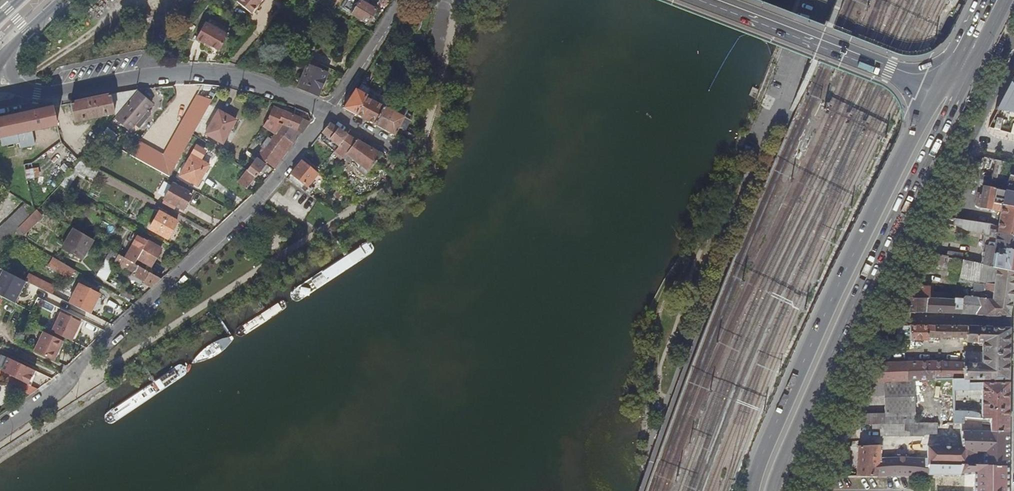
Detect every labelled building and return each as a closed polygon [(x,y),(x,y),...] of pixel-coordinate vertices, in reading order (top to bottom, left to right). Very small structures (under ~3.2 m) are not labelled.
[(171,10),(180,0),(159,0),(171,10)] [(238,3),(247,12),(254,6),(255,8),(263,0),(241,0),(238,3)] [(390,0),(380,0),(378,4),(386,8),(390,0)] [(360,1),(358,5),(354,11),(351,16),(369,26),(376,11),(360,1)] [(228,35),(205,23),(196,40),(204,45),(205,43),(219,51),(228,35)] [(404,36),(421,35),(421,26),(404,28),(404,36)] [(319,64),(310,60),(308,65),(308,64),(298,89),(319,97),(328,73),(317,69),(319,64)] [(991,127),(1013,133),(1013,82),(991,127)] [(374,125),(386,103),(386,102),(388,99),(371,89),(371,90),(368,96),(358,117),(374,125)] [(358,117),(368,96),(356,90),(343,109),(358,117)] [(116,114),(116,116),(123,108),(120,95),(113,97),(116,114)] [(184,124),(196,131),(212,102),(200,95),(184,124)] [(150,106),(138,96),(120,120),(132,129),(150,106)] [(75,122),(116,114),(113,97),(71,105),(75,122)] [(374,125),(395,136),(398,130),(404,133),(412,117),(386,103),(374,125)] [(259,158),(272,165),(291,139),(295,142),(309,122),(273,108),(268,121),(285,127),(282,131),(279,130),(259,158)] [(33,130),(58,125),(54,109),(34,113),(14,117),(24,164),(28,163),(27,154),(28,153),(27,146),(36,144),(33,130)] [(236,120),(219,111),(206,135),(224,143),(236,120)] [(24,167),(24,164),(14,117),(0,120),(0,137),(1,137),(2,146),(16,143),(17,148),(14,149),(16,156),(8,158),(11,167),(21,165),(22,167),(24,167)] [(330,124),(322,134),(338,147),(334,152),(339,156),(343,151),(347,154),(357,141),(346,135),(330,124)] [(133,133),(125,127),(120,134),(127,140),(133,133)] [(184,144),(166,134),(153,157),(170,167),(184,144)] [(101,138),(93,147),(98,151),(107,141),(101,138)] [(291,139),(272,165),(276,168),(295,142),(291,139)] [(124,140),(119,148),(131,155),(137,147),(124,140)] [(357,141),(347,154),(368,172),(381,156),(357,141)] [(148,154),(137,147),(131,155),(143,162),(148,154)] [(210,166),(192,156),(181,177),(198,187),(210,166)] [(256,178),(265,165),(256,159),(247,172),(256,178)] [(999,160),(994,186),(999,187),(1013,190),(1013,176),(1012,175),(1011,182),(998,179),(999,174),(1004,174),(1006,167),(1007,162),(999,160)] [(81,162),(72,179),(77,181),(79,183),(83,175),(98,183),(103,174),(81,162)] [(290,176),(299,183),(300,184),(311,170),(302,162),(290,176)] [(389,174),(393,179),(402,173),(398,167),(389,174)] [(238,184),(247,190),(256,178),(247,172),(238,184)] [(295,188),(299,183),(290,176),(287,181),(295,188)] [(39,177),(30,178),(33,191),(42,189),(39,177)] [(71,191),(77,181),(72,179),(67,188),(71,191)] [(194,195),(174,184),(166,200),(185,211),(194,195)] [(1001,227),(1002,227),(1001,234),(1013,236),(1013,205),(996,202),(999,187),(994,186),(986,185),(984,195),(981,195),(980,200),(983,201),(982,207),(1003,211),(1001,227)] [(1013,205),(1013,190),(999,187),(996,202),(1013,205)] [(55,203),(49,197),(39,208),(46,212),(55,203)] [(0,229),(0,240),(4,243),(13,233),(21,226),(31,216),(39,208),(36,206),(28,201),(0,229)] [(152,227),(157,215),(152,213),(147,224),(152,227)] [(178,224),(160,214),(150,230),(168,241),(178,224)] [(36,221),(31,216),(21,226),(26,231),(36,221)] [(959,219),(958,224),(970,229),(988,234),(988,241),(984,263),(995,266),(998,246),(1013,249),(1013,236),(1001,234),(1002,227),(1001,227),(991,224),(959,219)] [(82,260),(94,241),(75,229),(63,248),(82,260)] [(143,252),(148,243),(139,237),(133,246),(143,252)] [(162,251),(148,243),(143,252),(133,246),(125,259),(135,265),(138,261),(152,269),(162,251)] [(995,266),(1013,270),(1013,249),(998,246),(995,266)] [(111,251),(107,259),(124,270),(125,268),(134,273),(133,275),(154,288),(162,281),(159,279),(155,277),(135,265),(125,259),(111,251)] [(931,252),(928,267),(928,268),(932,268),(933,262),(954,266),(956,258),(931,252)] [(75,271),(54,258),(49,266),(70,279),(75,271)] [(929,297),(928,311),(979,314),(979,315),(1012,316),(1013,299),(1013,270),(995,266),(984,263),(965,260),(962,281),(977,282),(976,289),(974,289),(973,299),(958,298),(958,299),(947,298),(947,294),(935,293),(934,293),(934,297),(931,297),(929,297)] [(26,282),(40,289),(41,288),(53,295),(52,295),(61,300),(63,295),(55,290),(56,287),(32,273),(26,282)] [(909,284),(908,296),(929,297),(931,297),(932,286),(909,284)] [(89,314),(97,301),(100,295),(79,285),(69,304),(72,306),(82,311),(89,314)] [(929,297),(908,296),(907,311),(928,311),(929,297)] [(102,304),(97,301),(89,314),(95,317),(102,304)] [(81,323),(61,313),(52,332),(72,342),(76,334),(79,335),(85,322),(82,321),(81,323)] [(893,324),(884,325),(884,334),(888,334),(893,324)] [(898,380),(917,380),(934,379),(956,379),(971,379),(1010,379),(1011,328),(956,325),(924,324),(893,324),(888,334),(912,333),(913,340),(940,340),(941,337),(965,337),(965,341),(984,342),(984,352),(965,352),(965,362),(926,361),(897,362),(898,380)] [(44,333),(35,352),(57,362),(62,351),(60,350),(63,342),(44,333)] [(867,376),(864,382),(898,380),(897,362),(875,363),(876,373),(868,373),(867,376)] [(956,391),(962,391),(962,390),(971,391),(971,395),(983,395),(983,422),(988,422),(988,419),(992,419),(992,425),(993,425),(993,431),(1009,432),(1010,383),(970,383),(971,379),(956,379),(956,391)] [(864,382),(859,395),(886,394),(887,412),(863,412),(863,422),(874,422),(874,429),(883,429),(883,436),(927,436),(927,434),(939,434),(939,423),(918,423),(917,380),(898,380),(864,382)] [(955,423),(965,424),(969,424),(969,419),(981,419),(981,418),(981,416),(980,414),(978,413),(974,412),(956,412),(955,423)] [(862,445),(859,475),(905,475),(913,475),(915,475),(929,477),(930,474),(930,463),(976,465),(977,452),(984,452),(983,465),(1009,467),(1009,432),(993,431),(993,425),(992,425),(988,425),(969,424),(965,424),(964,436),(965,447),(930,446),(930,458),(900,457),(881,460),(882,447),(862,445)] [(930,474),(962,476),(976,473),(976,490),(1009,490),(1009,467),(983,465),(976,465),(930,463),(930,474)]
